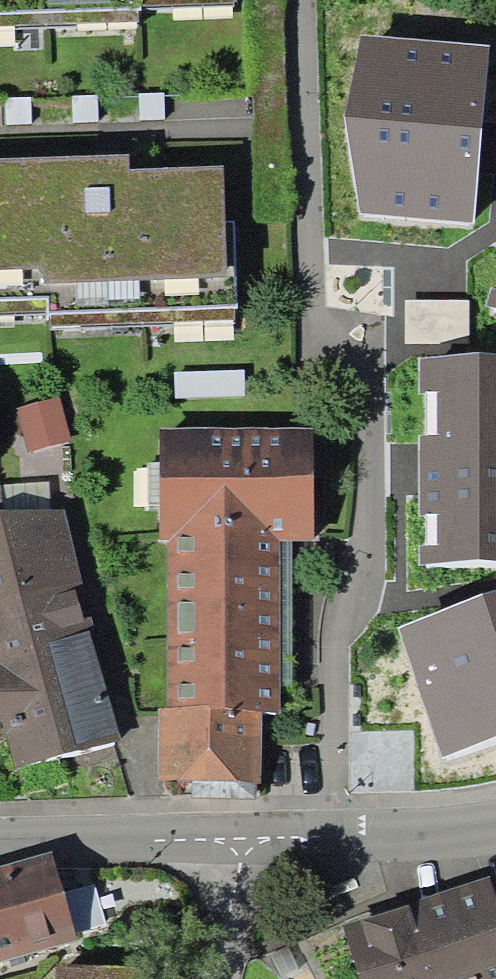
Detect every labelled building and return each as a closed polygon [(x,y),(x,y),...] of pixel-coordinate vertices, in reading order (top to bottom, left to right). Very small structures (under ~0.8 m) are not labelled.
[(241,24),(240,0),(0,0),(0,34),(241,24)] [(361,35),(346,117),(362,211),(471,223),(490,46),(361,35)] [(0,169),(0,304),(56,301),(56,340),(235,333),(238,220),(208,214),(209,175),(117,181),(117,164),(0,169)] [(484,304),(495,306),(495,269),(484,304)] [(419,438),(425,565),(495,562),(495,358),(422,357),(419,438)] [(309,441),(150,436),(149,796),(260,797),(257,725),(274,725),(279,552),(308,555),(309,441)] [(13,779),(120,756),(55,515),(0,524),(0,747),(13,779)] [(397,629),(446,760),(495,733),(495,596),(397,629)] [(0,861),(0,969),(83,944),(48,848),(0,861)] [(326,921),(342,978),(495,978),(495,915),(483,877),(326,921)]
